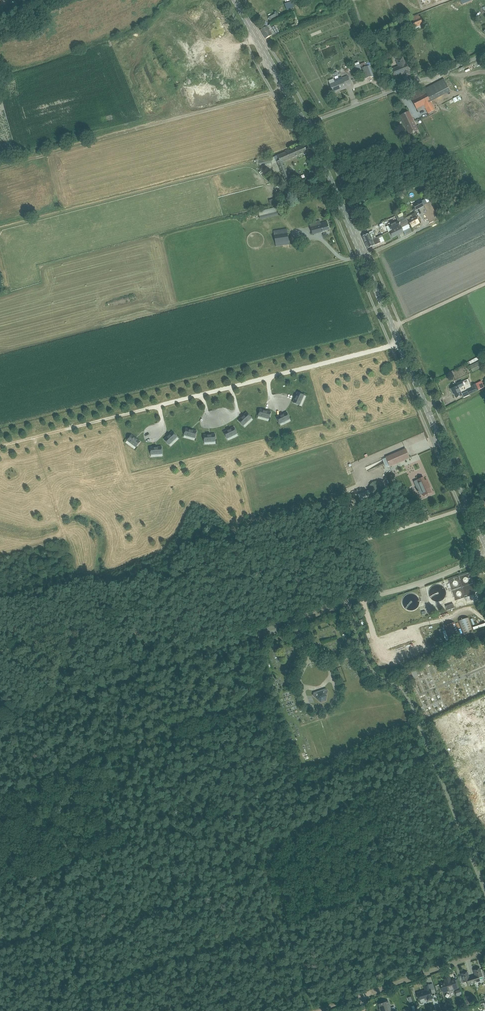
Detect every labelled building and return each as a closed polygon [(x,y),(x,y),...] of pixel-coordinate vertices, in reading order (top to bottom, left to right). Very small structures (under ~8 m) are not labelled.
[(285,4),(285,5),(287,10),(293,7),(294,7),(292,2),(285,4)] [(269,18),(270,20),(272,23),(276,20),(275,18),(278,16),(277,13),(269,18)] [(413,16),(414,18),(411,19),(415,28),(424,25),(421,17),(419,17),(418,14),(413,16)] [(273,38),(276,36),(270,25),(265,28),(261,31),(266,39),(270,36),(272,38),(273,38)] [(392,70),(395,77),(402,74),(401,73),(404,72),(405,77),(410,75),(409,71),(410,71),(407,64),(405,64),(403,58),(396,60),(398,63),(399,64),(400,67),(392,70)] [(371,77),(365,61),(359,63),(366,79),(371,77)] [(335,83),(330,85),(333,93),(346,88),(346,86),(351,85),(347,76),(342,78),(334,81),(335,83)] [(428,114),(435,111),(431,102),(451,91),(444,79),(424,89),(423,88),(409,95),(418,112),(425,109),(428,114)] [(447,106),(461,101),(459,96),(445,101),(447,106)] [(417,130),(414,123),(411,117),(409,112),(401,116),(410,134),(417,130)] [(284,162),(303,154),(307,152),(304,145),(294,150),(293,149),(290,150),(290,149),(285,151),(286,152),(277,155),(278,156),(270,158),(270,157),(258,160),(260,166),(272,163),(272,164),(277,162),(286,181),(291,179),(284,162)] [(418,215),(417,215),(415,211),(416,210),(424,206),(421,201),(413,205),(415,209),(413,210),(415,213),(405,218),(407,222),(407,221),(408,220),(412,228),(420,223),(418,219),(420,218),(418,215)] [(279,215),(277,207),(255,212),(257,221),(279,215)] [(391,230),(407,222),(405,218),(405,219),(398,222),(389,226),(391,230)] [(324,231),(329,230),(327,222),(320,224),(317,225),(317,222),(312,223),(313,226),(311,227),(313,234),(324,231)] [(391,230),(391,231),(390,232),(393,237),(404,232),(401,226),(407,223),(407,222),(391,230)] [(274,236),(276,247),(290,244),(288,234),(287,228),(274,230),(274,236)] [(365,243),(382,236),(381,234),(378,235),(376,231),(373,232),(374,233),(370,234),(367,235),(362,237),(365,243)] [(367,248),(375,245),(381,243),(379,239),(382,237),(382,236),(365,243),(367,248)] [(472,372),(484,366),(482,360),(470,366),(472,372)] [(456,398),(460,396),(463,395),(459,388),(464,386),(462,381),(457,384),(458,386),(451,389),(452,392),(453,392),(456,398)] [(462,396),(463,399),(470,395),(479,391),(479,390),(484,388),(481,382),(476,384),(475,384),(471,386),(472,388),(467,391),(468,392),(463,394),(463,396),(462,396)] [(293,403),(299,406),(304,395),(298,392),(296,396),(295,399),(293,403)] [(258,416),(269,419),(271,412),(267,411),(264,410),(264,411),(260,409),(258,416)] [(238,421),(243,426),(251,418),(247,413),(243,416),(242,418),(238,421)] [(277,417),(280,424),(290,419),(287,413),(283,414),(281,415),(281,416),(277,417)] [(224,432),(227,439),(237,434),(234,427),(230,429),(228,430),(224,432)] [(184,435),(195,438),(197,431),(193,430),(190,430),(186,429),(184,435)] [(169,445),(177,437),(172,432),(169,435),(167,437),(168,437),(164,440),(169,445)] [(127,441),(136,448),(140,442),(137,439),(135,438),(131,435),(127,441)] [(390,466),(409,458),(406,449),(386,458),(390,466)] [(418,491),(422,490),(421,491),(423,497),(432,493),(429,489),(430,488),(427,480),(425,481),(423,477),(419,479),(413,482),(418,491)] [(369,488),(369,489),(371,495),(372,496),(373,497),(375,498),(376,498),(378,498),(379,498),(381,497),(382,496),(383,495),(384,494),(385,493),(386,491),(386,490),(386,488),(385,487),(384,485),(383,484),(382,483),(381,482),(379,481),(378,481),(376,481),(375,481),(373,482),(372,483),(371,484),(370,485),(369,487),(369,488)] [(458,621),(464,636),(474,632),(469,618),(458,621)] [(445,626),(446,631),(449,640),(460,636),(455,623),(445,626)] [(326,689),(323,690),(314,693),(313,696),(315,698),(318,697),(317,699),(321,703),(326,701),(327,696),(325,694),(327,694),(328,691),(326,689)] [(455,744),(446,748),(452,762),(461,758),(455,744)] [(458,768),(471,804),(479,802),(476,795),(478,794),(483,807),(482,807),(483,810),(479,811),(482,819),(484,818),(484,788),(482,783),(475,785),(471,772),(483,768),(480,761),(458,768)] [(472,977),(474,983),(480,981),(479,978),(482,977),(480,969),(474,970),(475,976),(472,977)] [(468,985),(474,983),(472,977),(469,978),(468,972),(461,974),(464,983),(467,982),(468,985)] [(457,989),(456,984),(454,979),(451,980),(450,978),(447,979),(448,981),(441,984),(443,993),(449,991),(449,993),(454,991),(453,990),(457,989)] [(417,993),(419,998),(419,1000),(427,998),(428,1001),(433,999),(432,996),(432,994),(430,989),(428,985),(424,986),(426,991),(417,993)] [(388,1002),(379,1005),(381,1010),(391,1010),(388,1002)]
